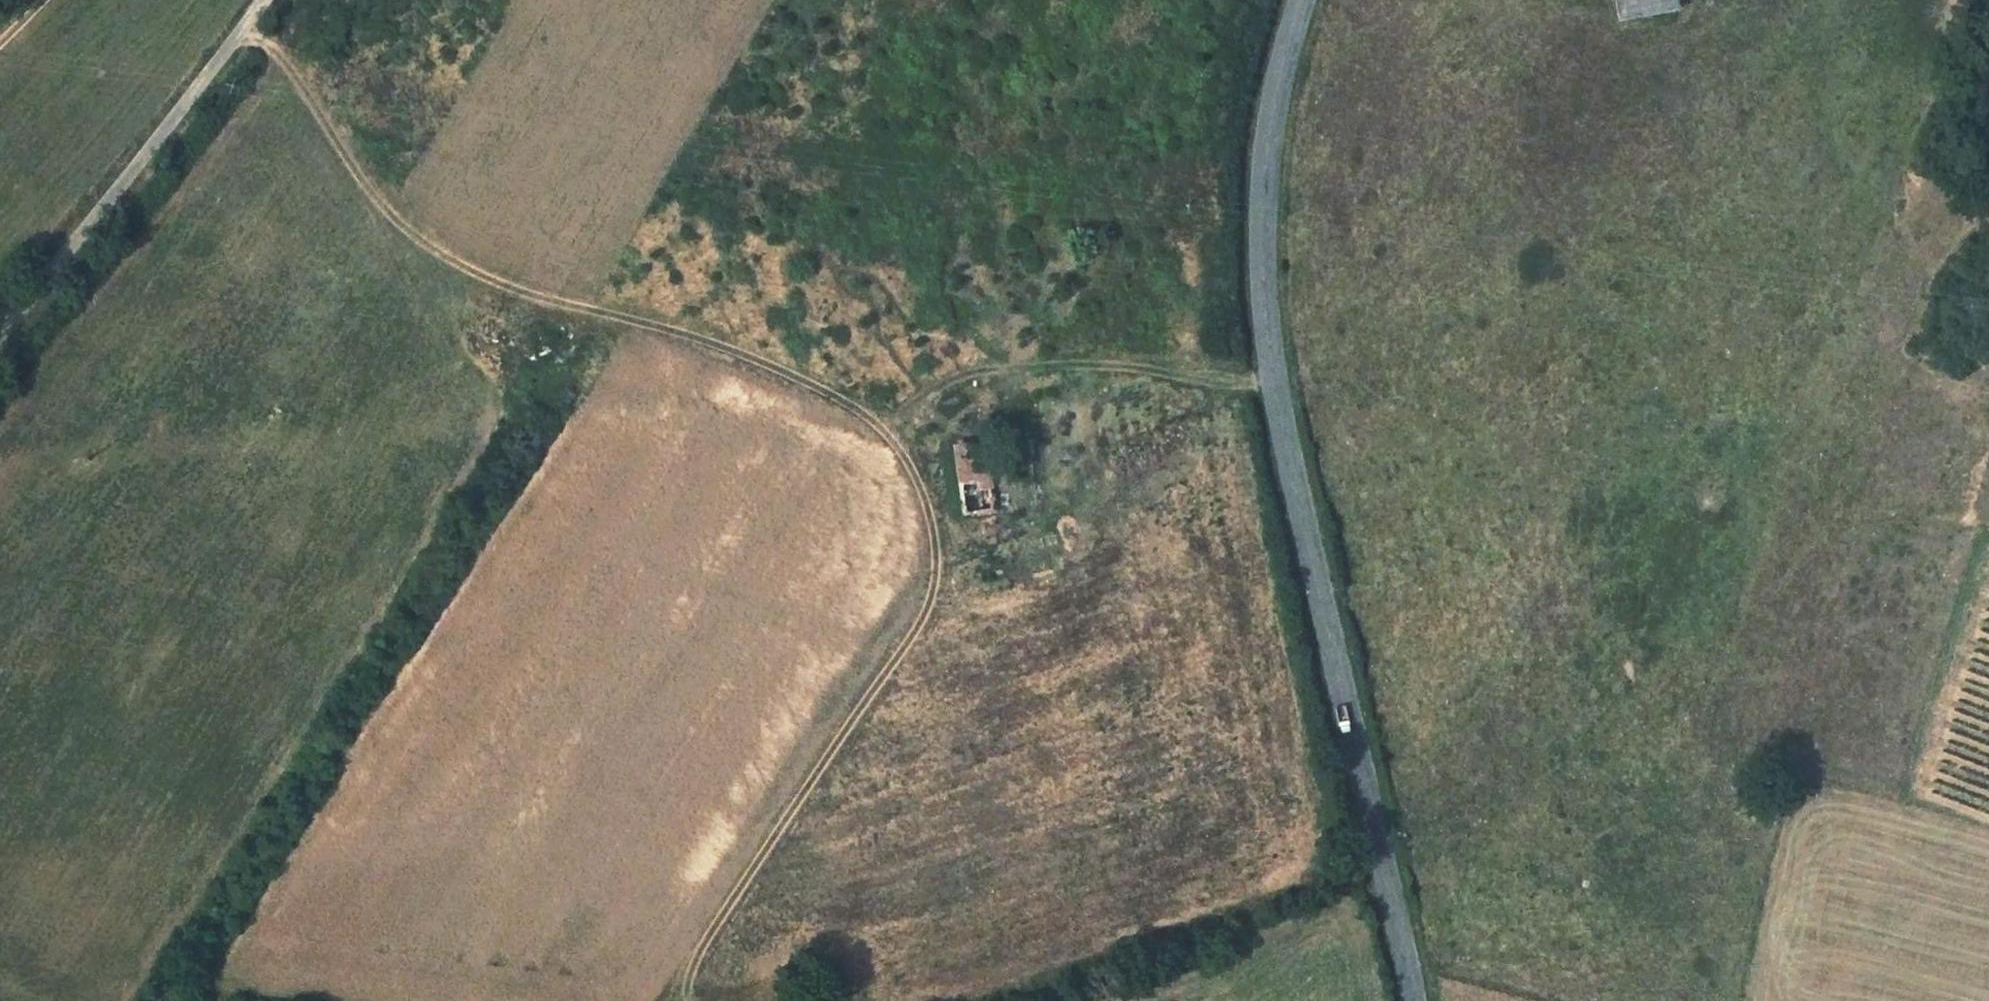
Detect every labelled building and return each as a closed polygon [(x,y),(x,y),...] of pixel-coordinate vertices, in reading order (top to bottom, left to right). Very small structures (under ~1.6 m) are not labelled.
[(1619,20),(1679,8),(1678,0),(1615,0),(1619,20)] [(965,513),(994,509),(984,441),(955,444),(965,513)]
